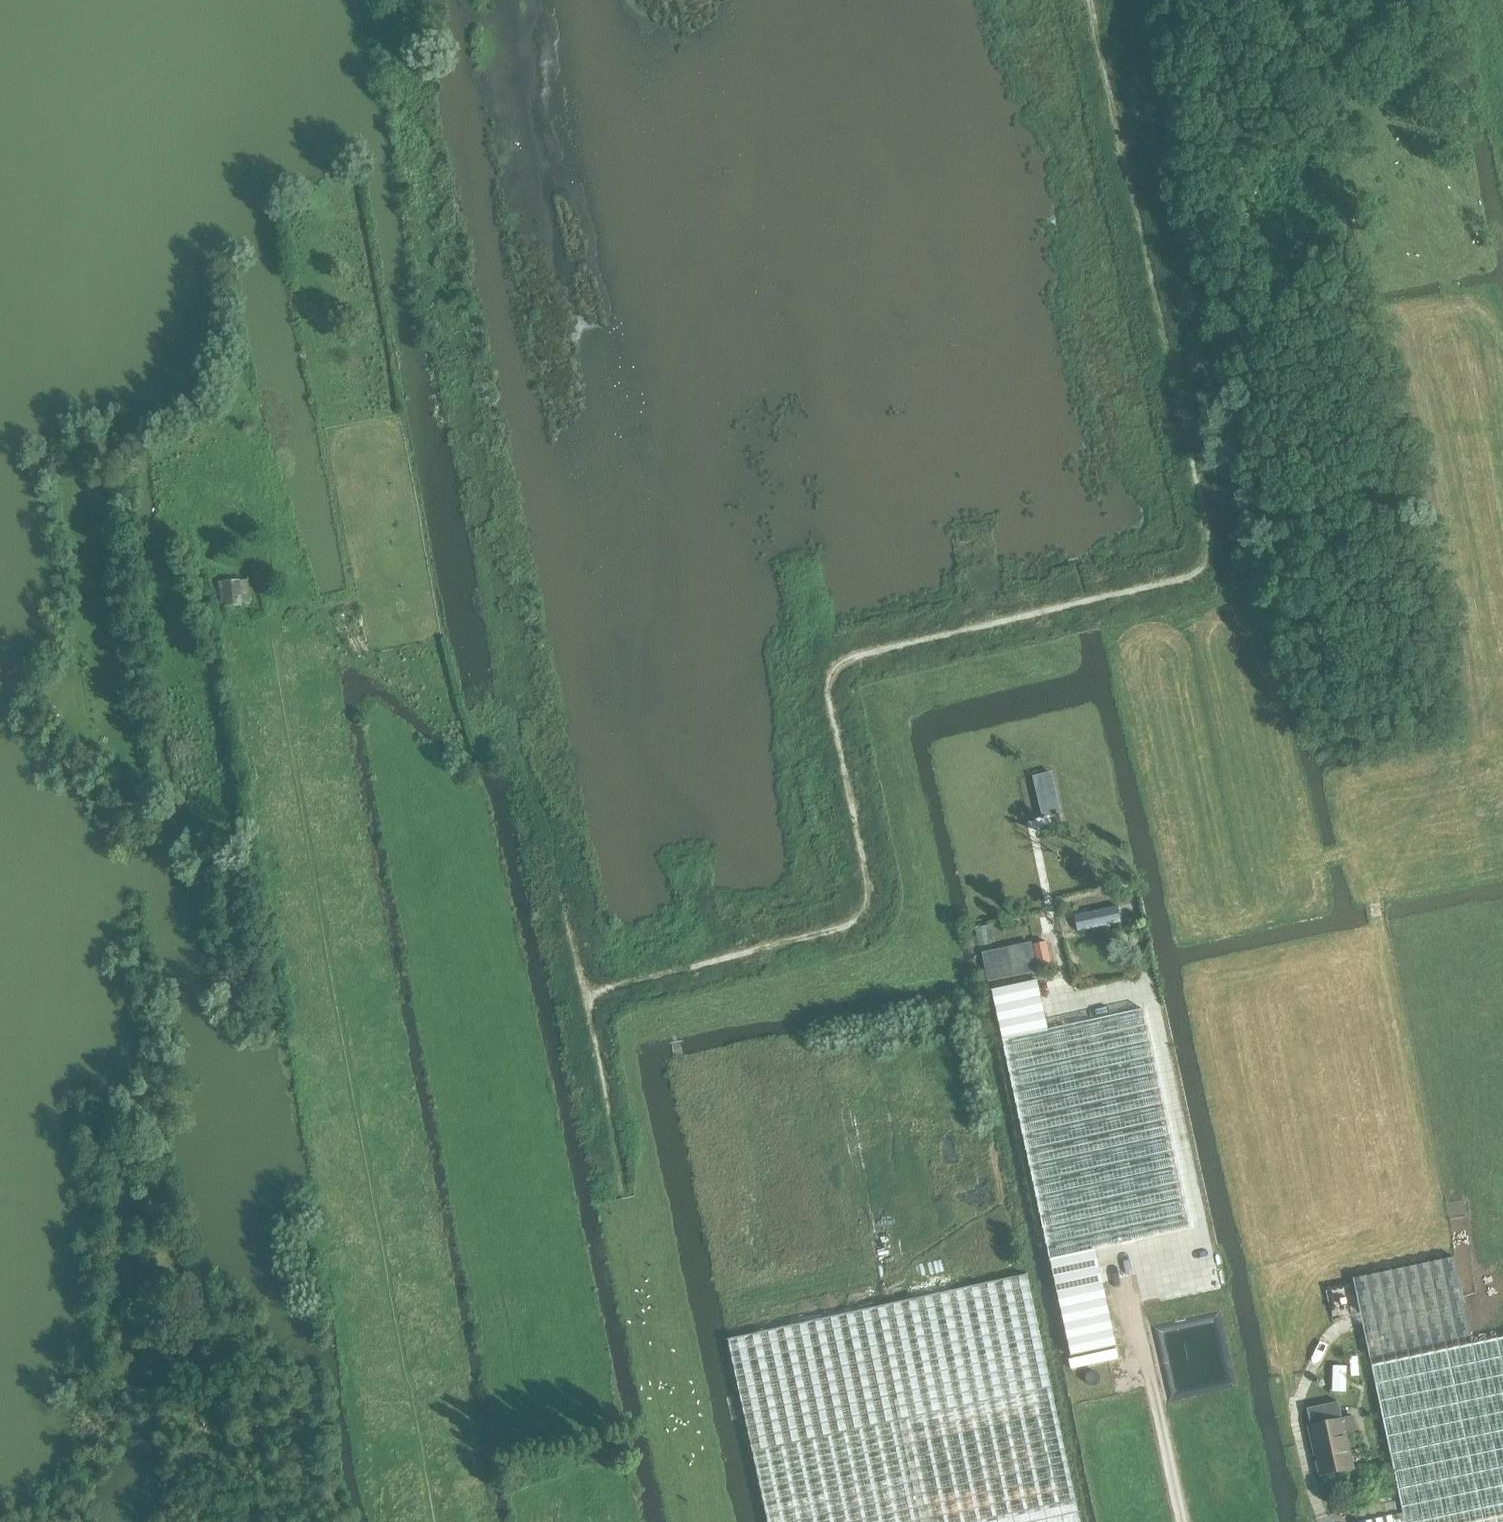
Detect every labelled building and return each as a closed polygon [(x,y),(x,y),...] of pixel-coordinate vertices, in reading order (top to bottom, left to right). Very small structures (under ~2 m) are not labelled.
[(224,606),(250,604),(248,579),(218,581),(219,601),(224,601),(224,606)] [(356,656),(369,653),(359,607),(330,613),(356,656)] [(1052,794),(1048,774),(1034,778),(1039,799),(1035,800),(1038,817),(1043,816),(1044,817),(1059,814),(1055,793),(1052,794)] [(1075,932),(1124,919),(1119,904),(1072,916),(1075,932)] [(982,955),(987,982),(1008,978),(1007,974),(1022,970),(1020,960),(1032,957),(1029,945),(982,955)] [(1038,980),(992,990),(1003,1039),(1051,1259),(1088,1250),(1192,1228),(1144,1009),(1049,1030),(1042,998),(1038,980)] [(1355,1279),(1363,1316),(1371,1357),(1471,1336),(1454,1257),(1355,1279)] [(1043,1351),(1027,1276),(731,1340),(746,1415),(769,1521),(1081,1521),(1043,1351)] [(1359,1521),(1502,1521),(1502,1336),(1371,1364),(1404,1513),(1359,1521)] [(1339,1400),(1307,1407),(1311,1426),(1308,1426),(1320,1476),(1354,1469),(1346,1432),(1359,1429),(1356,1415),(1343,1418),(1339,1400)]
